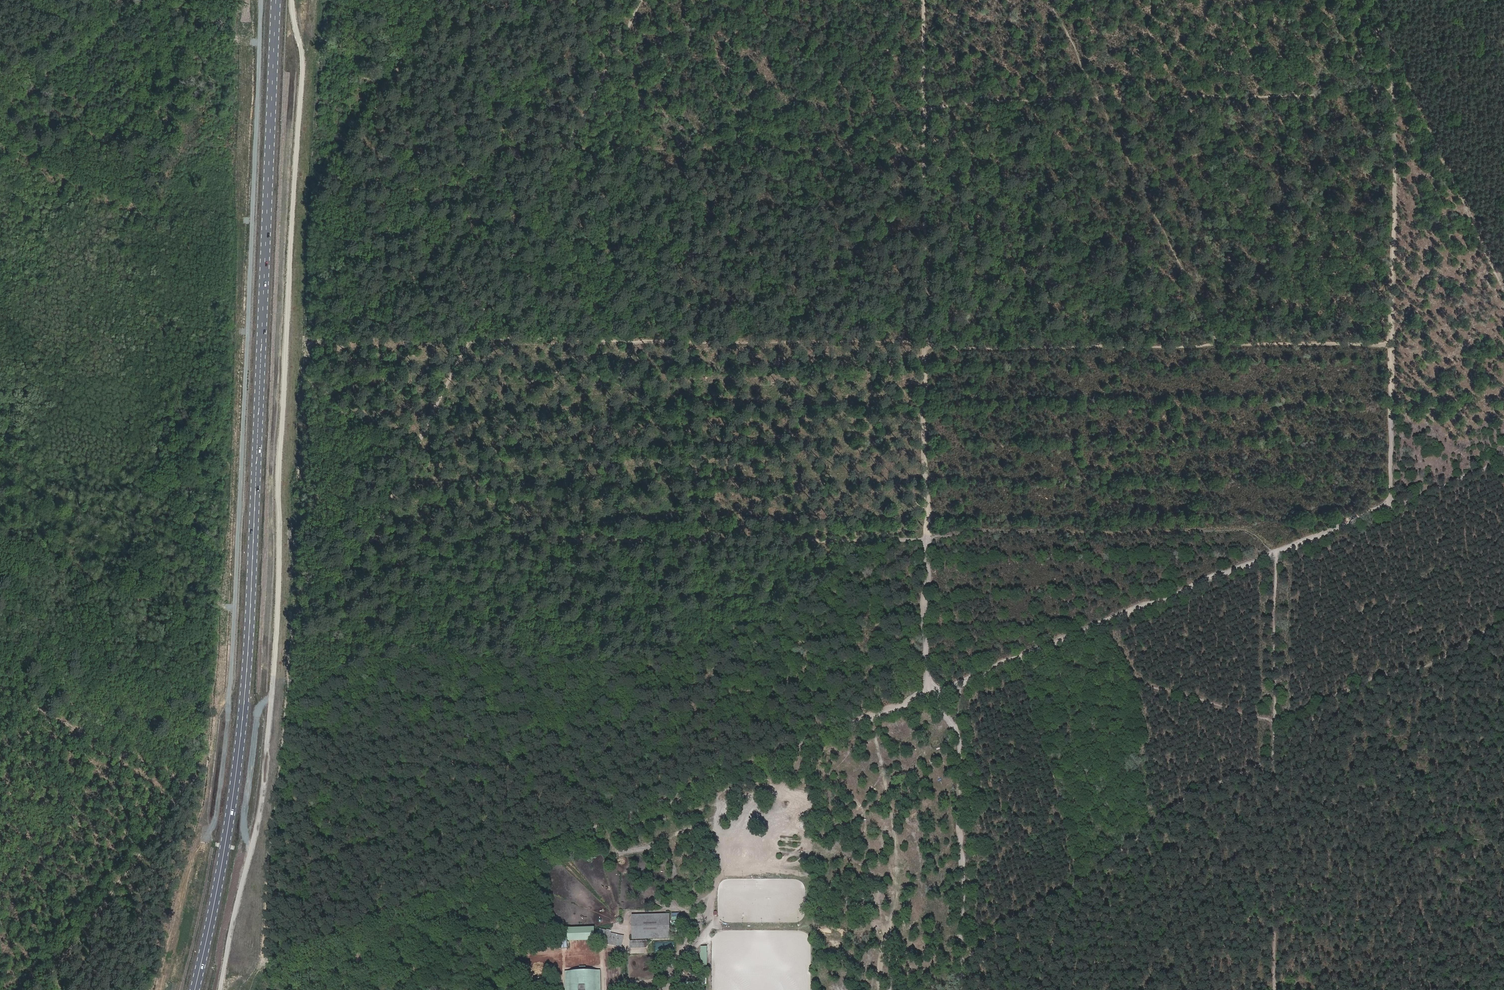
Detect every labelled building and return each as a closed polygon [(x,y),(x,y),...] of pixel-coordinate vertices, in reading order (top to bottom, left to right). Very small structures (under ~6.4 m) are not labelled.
[(626,911),(626,931),(654,931),(654,911),(626,911)] [(592,927),(569,927),(569,942),(593,941),(592,927)] [(605,929),(594,929),(594,941),(617,941),(617,932),(605,931),(605,929)] [(600,971),(567,971),(568,989),(600,989),(600,971)] [(759,975),(755,978),(758,983),(763,979),(759,975)]
